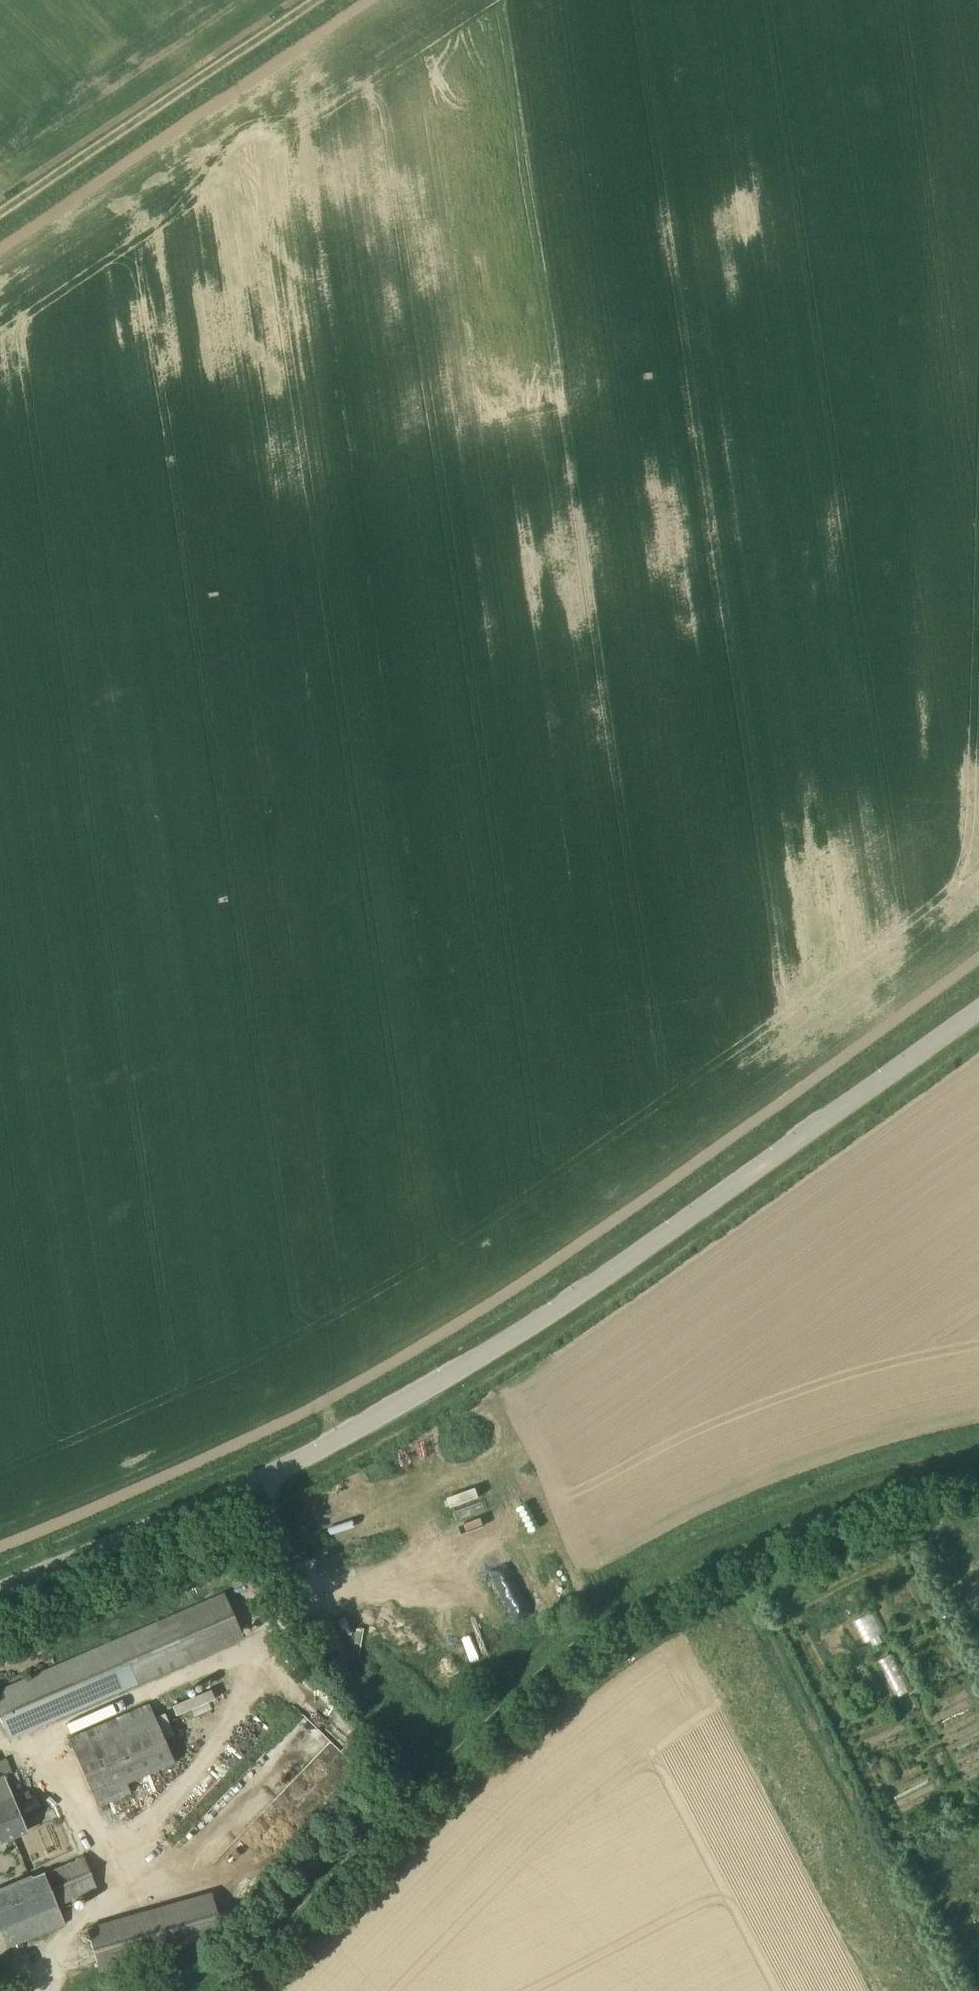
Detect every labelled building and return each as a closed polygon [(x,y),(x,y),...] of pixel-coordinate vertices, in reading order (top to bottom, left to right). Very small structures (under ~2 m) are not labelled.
[(182,1663),(243,1637),(225,1593),(163,1619),(0,1690),(0,1716),(10,1738),(182,1663)] [(876,1610),(857,1616),(865,1639),(884,1633),(876,1610)] [(881,1658),(898,1695),(913,1688),(896,1651),(881,1658)] [(130,1793),(126,1783),(175,1762),(149,1703),(69,1738),(99,1806),(130,1793)] [(27,1829),(5,1776),(0,1778),(0,1842),(15,1835),(27,1829)] [(99,1888),(84,1854),(77,1857),(32,1877),(0,1890),(0,1931),(1,1930),(36,1916),(43,1934),(66,1924),(58,1905),(99,1888)] [(100,1971),(224,1935),(212,1892),(88,1928),(100,1971)]
